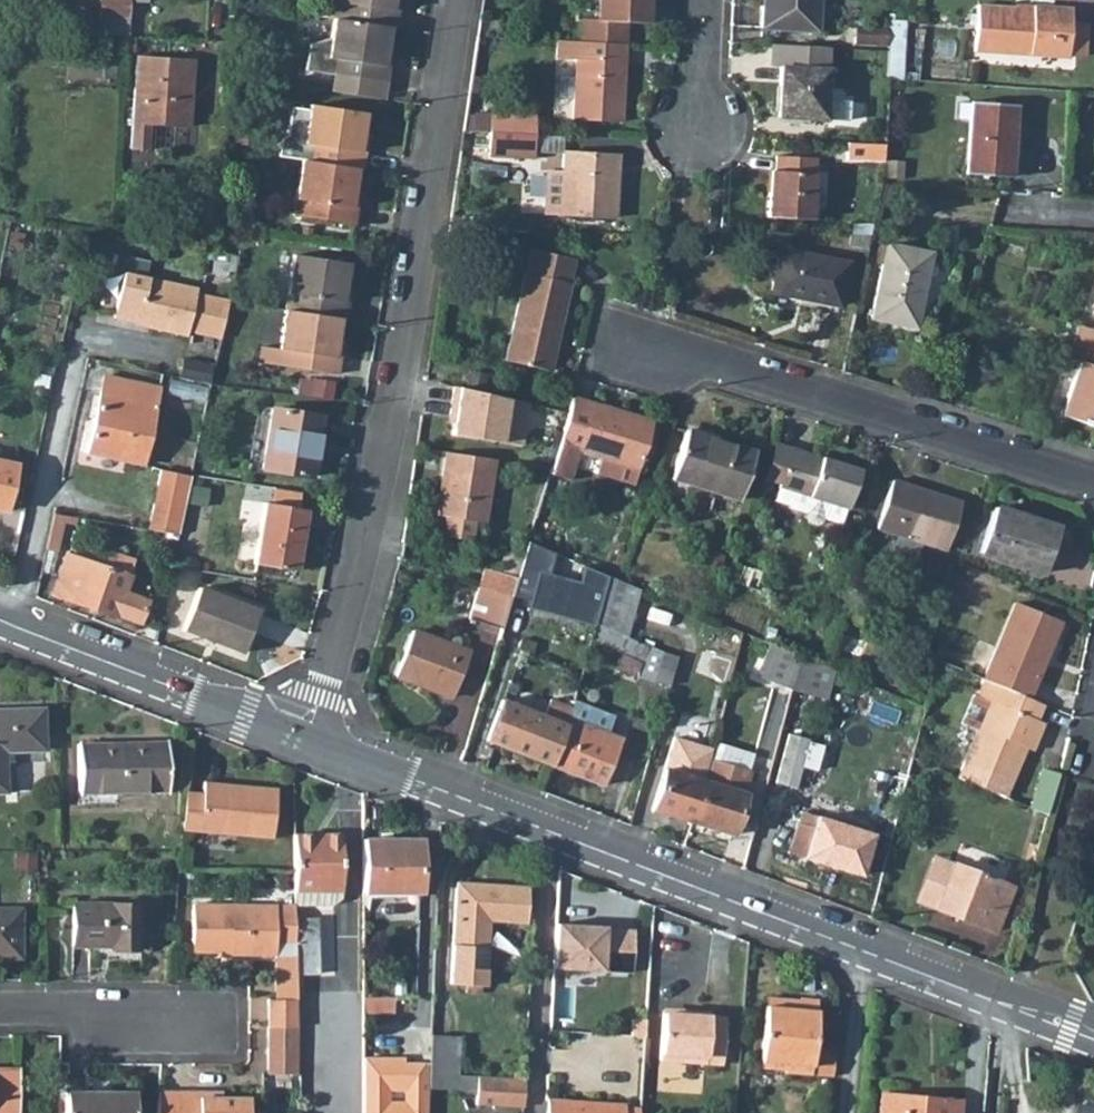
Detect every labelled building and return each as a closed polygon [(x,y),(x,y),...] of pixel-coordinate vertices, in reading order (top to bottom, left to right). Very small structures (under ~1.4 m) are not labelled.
[(129,33),(130,0),(100,0),(99,32),(129,33)] [(333,18),(388,27),(394,27),(396,10),(391,9),(392,0),(336,0),(336,2),(323,0),(319,0),(316,16),(333,18)] [(581,42),(624,44),(626,22),(646,23),(648,0),(598,0),(597,20),(581,19),(581,42)] [(760,28),(816,31),(818,0),(762,0),(760,28)] [(977,5),(974,50),(1068,57),(1068,53),(1070,22),(1071,8),(1032,5),(1032,8),(1032,11),(1015,10),(1015,7),(977,5)] [(383,65),(388,27),(333,18),(330,37),(308,43),(304,71),(325,74),(333,75),(386,83),(388,65),(383,65)] [(905,21),(889,20),(888,38),(904,39),(905,21)] [(1087,23),(1070,22),(1068,53),(1085,55),(1087,23)] [(864,27),(864,44),(886,45),(887,28),(864,27)] [(903,56),(904,39),(888,38),(888,50),(887,56),(903,56)] [(576,59),(573,119),(620,122),(622,98),(616,97),(617,77),(622,78),(624,44),(581,42),(557,40),(556,58),(576,59)] [(779,67),(776,117),(824,119),(826,69),(827,47),(772,44),(770,66),(779,67)] [(191,84),(193,61),(137,56),(130,148),(147,149),(149,123),(173,125),(188,126),(190,102),(186,102),(187,84),(191,84)] [(902,79),(903,56),(887,56),(886,78),(887,78),(902,79)] [(386,83),(333,75),(331,91),(383,99),(386,83)] [(1015,104),(970,101),(970,105),(969,119),(965,173),(1007,176),(1009,143),(1012,143),(1015,104)] [(969,119),(970,105),(956,104),(955,118),(969,119)] [(277,156),(301,160),(356,168),(362,169),(364,152),(359,151),(365,113),(335,108),(311,105),(310,105),(309,110),(290,107),(286,134),(280,139),(277,156)] [(489,113),(488,133),(523,134),(524,115),(489,113)] [(535,115),(524,115),(523,134),(534,135),(535,115)] [(172,151),(173,125),(149,123),(147,149),(172,151)] [(488,146),(488,133),(469,132),(469,145),(488,146)] [(523,134),(488,133),(488,146),(487,155),(533,157),(534,135),(523,134)] [(538,149),(561,151),(562,136),(539,134),(538,149)] [(883,144),(847,142),(846,159),(882,160),(883,144)] [(548,171),(545,212),(614,217),(618,155),(563,152),(562,171),(548,171)] [(776,155),(775,171),(769,170),(766,216),(810,219),(815,158),(776,155)] [(351,207),(356,168),(301,160),(293,215),(353,225),(356,207),(351,207)] [(852,234),(870,235),(872,224),(852,223),(852,234)] [(848,246),(867,249),(870,235),(852,234),(850,234),(848,246)] [(913,326),(928,254),(886,245),(870,317),(913,326)] [(531,249),(505,360),(549,370),(573,259),(531,249)] [(779,249),(770,292),(837,306),(846,263),(779,249)] [(342,301),(348,263),(293,254),(285,309),(339,318),(345,319),(348,301),(342,301)] [(197,288),(123,272),(113,317),(148,324),(148,327),(186,336),(187,331),(220,338),(228,301),(196,293),(197,288)] [(1033,280),(1027,300),(1039,304),(1045,284),(1033,280)] [(333,356),(339,318),(285,309),(278,348),(261,346),(259,362),(336,374),(339,356),(333,356)] [(1093,426),(1093,330),(1078,325),(1067,359),(1078,362),(1061,415),(1093,426)] [(212,364),(184,358),(180,377),(208,382),(212,364)] [(104,375),(87,452),(142,464),(159,387),(104,375)] [(299,395),(336,396),(337,379),(299,378),(299,395)] [(528,403),(454,386),(449,414),(455,415),(452,435),(521,446),(528,403)] [(573,397),(559,445),(558,444),(548,473),(569,480),(578,450),(601,458),(597,473),(633,484),(652,421),(573,397)] [(272,408),(262,469),(312,477),(322,416),(272,408)] [(685,429),(670,479),(739,500),(754,450),(685,429)] [(791,448),(774,442),(762,478),(779,484),(791,448)] [(779,484),(774,500),(789,505),(788,508),(806,513),(804,517),(807,522),(817,525),(822,523),(823,519),(840,524),(846,508),(847,508),(860,469),(791,448),(779,484)] [(446,516),(443,535),(471,539),(474,520),(484,522),(493,459),(445,452),(442,476),(446,477),(444,495),(439,495),(436,494),(433,515),(446,516)] [(0,460),(0,509),(6,511),(17,463),(0,460)] [(160,469),(147,529),(178,535),(191,476),(160,469)] [(927,497),(928,491),(892,480),(876,527),(897,534),(922,542),(945,549),(961,502),(941,495),(940,501),(927,497)] [(940,501),(941,495),(928,491),(927,497),(940,501)] [(263,503),(254,564),(297,571),(300,548),(294,547),(297,531),(303,532),(306,509),(263,503)] [(994,507),(979,552),(1043,572),(1058,527),(994,507)] [(46,549),(57,552),(64,516),(53,514),(46,549)] [(294,547),(300,548),(303,532),(297,531),(294,547)] [(917,556),(922,542),(897,534),(893,548),(917,556)] [(521,560),(517,574),(510,597),(501,628),(498,638),(516,644),(527,608),(532,591),(536,575),(543,572),(549,574),(556,554),(527,542),(521,560)] [(65,553),(51,593),(115,616),(116,614),(139,622),(147,600),(124,592),(129,576),(128,576),(134,560),(109,550),(103,567),(65,553)] [(479,587),(510,597),(517,574),(521,560),(504,555),(499,572),(485,568),(479,587)] [(738,562),(731,580),(754,589),(762,571),(752,567),(752,568),(738,562)] [(594,624),(608,576),(583,565),(579,582),(549,574),(543,572),(536,575),(532,591),(527,608),(593,627),(594,624)] [(626,637),(640,589),(608,576),(594,624),(626,637)] [(198,587),(182,630),(242,652),(258,610),(198,587)] [(510,597),(479,587),(478,587),(469,619),(501,628),(510,597)] [(1028,698),(1060,622),(1015,603),(983,679),(984,680),(1028,698)] [(677,656),(626,637),(594,624),(593,627),(590,638),(642,660),(637,676),(669,685),(677,656)] [(412,630),(395,675),(452,696),(469,651),(412,630)] [(770,643),(757,676),(790,689),(799,655),(770,643)] [(825,699),(834,669),(817,662),(799,655),(790,689),(825,699)] [(1043,705),(1028,698),(984,680),(977,695),(989,701),(977,729),(963,761),(1010,782),(1025,748),(1031,750),(1043,723),(1036,720),(1043,705)] [(566,725),(571,708),(509,684),(503,701),(501,700),(486,740),(551,765),(566,725)] [(977,695),(974,694),(961,722),(977,729),(989,701),(977,695)] [(619,738),(605,733),(612,716),(573,701),(571,708),(566,725),(551,765),(603,785),(621,738),(619,738)] [(0,709),(0,792),(7,792),(5,751),(45,749),(43,707),(0,709)] [(673,737),(650,809),(690,822),(704,780),(711,758),(714,749),(673,737)] [(168,791),(167,741),(77,743),(78,793),(168,791)] [(711,758),(718,761),(748,770),(753,754),(716,743),(714,749),(711,758)] [(743,792),(750,771),(748,770),(718,761),(711,758),(704,780),(690,822),(731,834),(744,793),(743,792)] [(1010,782),(963,761),(956,777),(1004,797),(1010,782)] [(203,782),(202,793),(186,791),(182,830),(272,838),(276,788),(203,782)] [(811,814),(801,811),(788,853),(860,875),(873,833),(823,818),(825,812),(813,809),(811,814)] [(341,898),(341,834),(294,834),(294,904),(294,905),(335,905),(341,898)] [(420,840),(363,840),(363,893),(420,893),(420,840)] [(36,870),(36,853),(17,853),(17,870),(36,870)] [(995,931),(1012,887),(953,863),(936,908),(995,931)] [(526,923),(529,887),(456,883),(450,984),(485,986),(489,921),(526,923)] [(137,948),(137,903),(73,903),(73,945),(111,946),(111,948),(137,948)] [(294,905),(294,904),(192,904),(192,952),(230,952),(230,954),(275,955),(275,944),(295,944),(295,918),(294,905)] [(20,958),(20,908),(0,908),(0,958),(20,958)] [(296,974),(318,973),(317,917),(295,918),(295,944),(295,955),(296,974)] [(556,924),(553,968),(632,972),(635,930),(605,928),(605,926),(556,924)] [(296,1027),(297,1027),(296,974),(295,955),(275,955),(274,999),(267,999),(267,1027),(296,1027)] [(393,997),(363,997),(363,1013),(393,1013),(393,997)] [(765,1006),(760,1062),(785,1064),(784,1073),(832,1076),(833,1055),(812,1054),(817,999),(798,997),(798,1000),(798,1009),(765,1006)] [(765,998),(765,1006),(798,1009),(798,1000),(765,998)] [(663,1012),(660,1059),(722,1063),(725,1017),(709,1016),(709,1012),(691,1010),(691,1014),(663,1012)] [(267,1057),(296,1057),(296,1027),(267,1027),(267,1057)] [(460,1036),(431,1035),(430,1063),(459,1064),(460,1036)] [(296,1073),(296,1057),(267,1057),(267,1073),(296,1073)] [(363,1112),(428,1112),(429,1088),(429,1073),(430,1064),(411,1064),(411,1068),(404,1068),(404,1058),(363,1058),(363,1112)] [(459,1064),(430,1063),(430,1064),(429,1073),(458,1075),(459,1064)] [(19,1069),(0,1069),(0,1112),(18,1112),(19,1069)] [(458,1075),(429,1073),(429,1088),(458,1089),(458,1075)] [(476,1104),(524,1106),(525,1078),(478,1076),(476,1104)] [(134,1092),(65,1091),(65,1112),(134,1112),(134,1092)] [(175,1092),(158,1091),(156,1112),(248,1112),(248,1097),(199,1097),(199,1092),(175,1092)] [(961,1101),(881,1093),(879,1112),(960,1112),(961,1101)] [(639,1108),(622,1106),(623,1104),(548,1099),(547,1112),(639,1112),(639,1108)]
